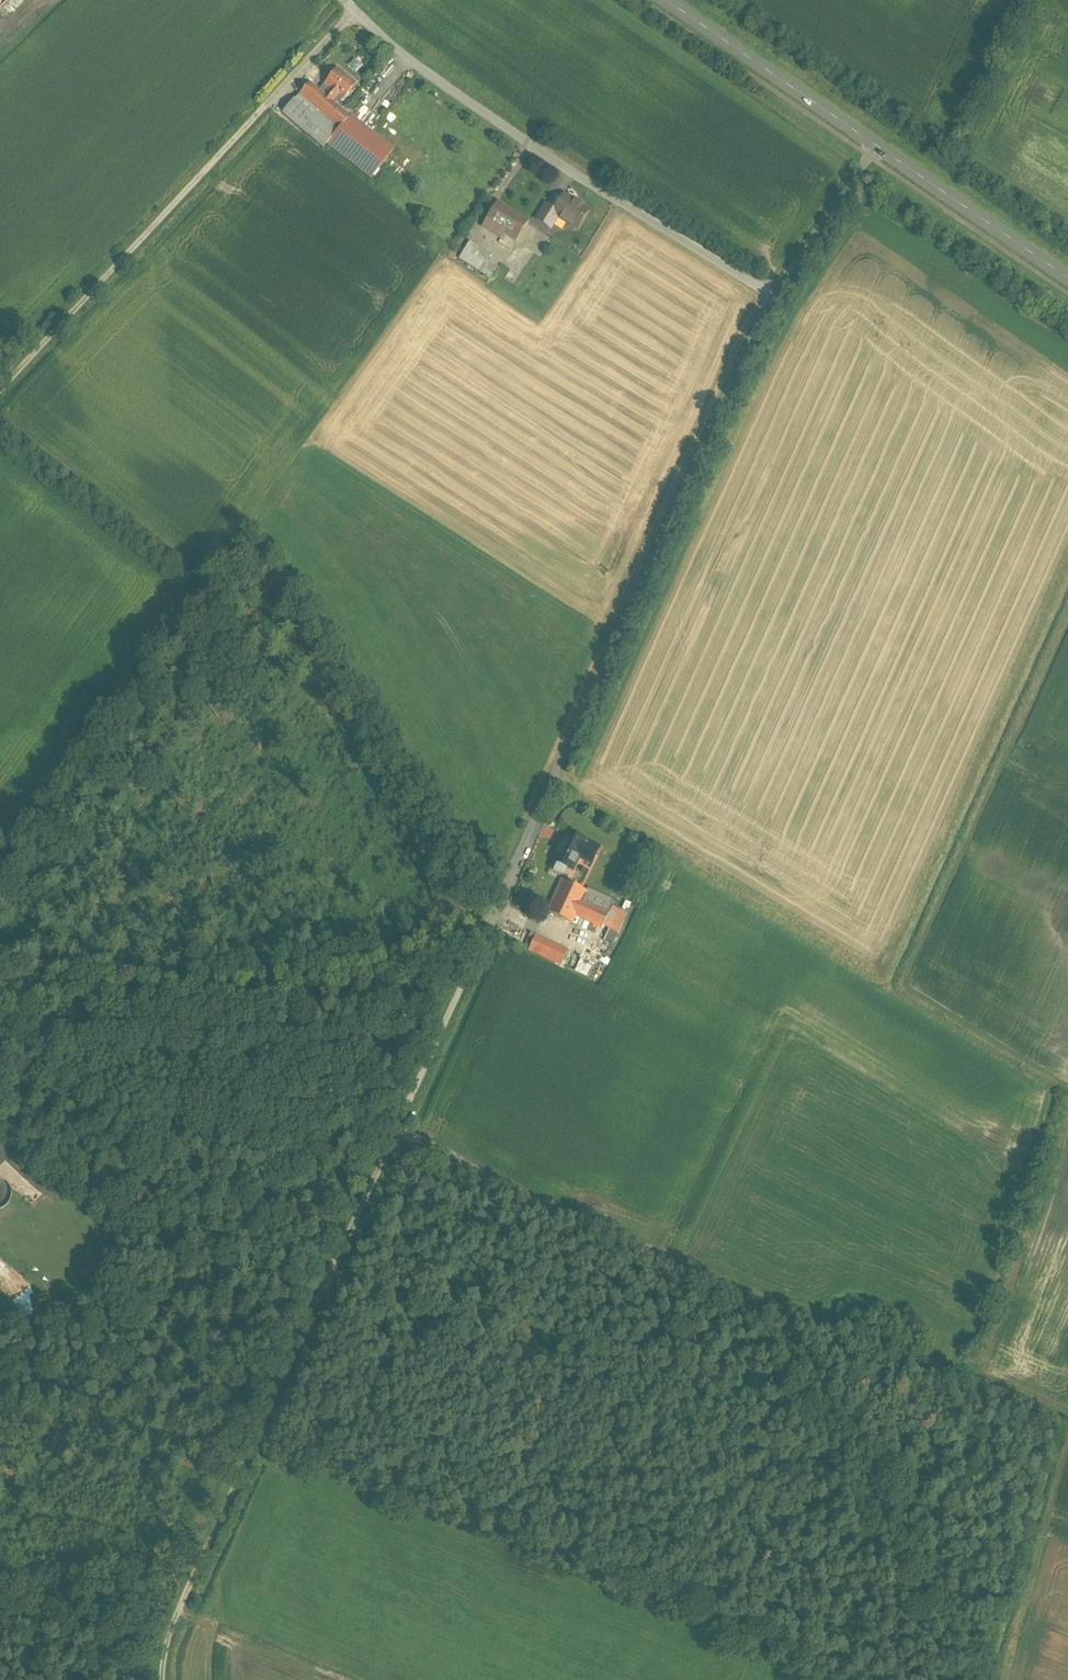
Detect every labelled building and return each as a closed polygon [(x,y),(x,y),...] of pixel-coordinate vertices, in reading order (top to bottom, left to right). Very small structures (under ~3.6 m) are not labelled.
[(363,86),(341,70),(328,88),(350,104),(363,86)] [(357,119),(313,83),(287,114),(376,182),(400,151),(357,119)] [(593,211),(568,197),(560,210),(547,203),(536,224),(554,234),(561,222),(581,233),(593,211)] [(533,225),(500,204),(484,230),(505,243),(508,238),(520,246),(533,225)] [(493,255),(474,242),(462,261),(493,279),(499,270),(487,262),(493,255)] [(586,841),(568,832),(554,862),(572,870),(578,856),(592,863),(599,849),(585,842),(586,841)] [(587,891),(562,880),(547,912),(577,926),(581,919),(602,929),(618,936),(628,914),(612,907),(615,902),(588,889),(587,891)] [(568,951),(531,933),(524,948),(561,965),(568,951)] [(1,1209),(6,1207),(10,1202),(12,1196),(12,1190),(9,1185),(5,1181),(0,1178),(0,1209),(1,1209)]
